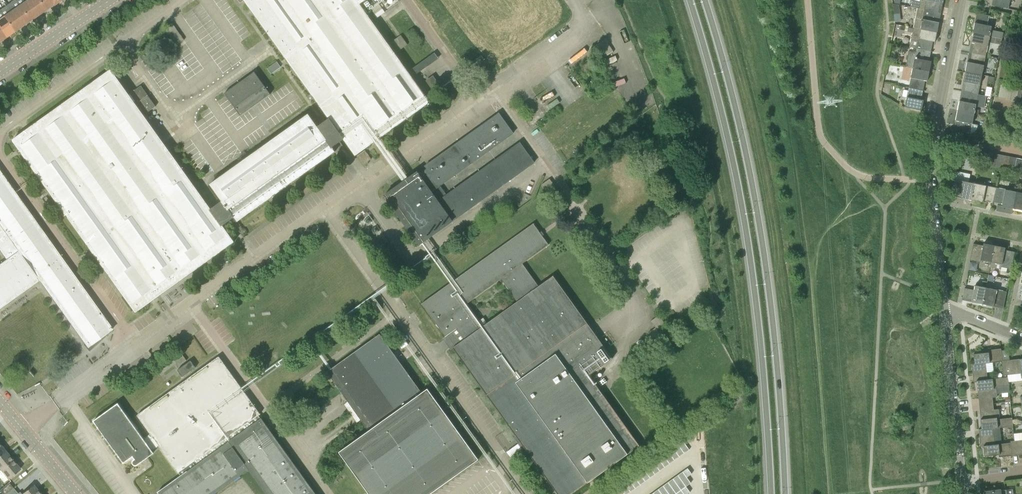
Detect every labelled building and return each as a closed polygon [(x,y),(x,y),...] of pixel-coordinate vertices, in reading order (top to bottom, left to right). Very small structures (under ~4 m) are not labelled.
[(16,0),(14,0),(8,4),(22,26),(30,20),(16,0)] [(27,0),(16,0),(30,20),(38,15),(27,0)] [(39,0),(27,0),(38,15),(46,10),(39,0)] [(50,0),(39,0),(46,10),(53,4),(50,0)] [(366,12),(382,0),(244,0),(291,65),(366,12)] [(918,8),(917,8),(924,9),(939,12),(941,3),(943,3),(944,0),(920,0),(918,8)] [(1010,0),(995,0),(994,6),(1008,9),(1010,0)] [(8,4),(0,10),(15,31),(22,26),(8,4)] [(937,22),(939,12),(924,9),(917,8),(913,27),(937,32),(939,22),(937,22)] [(0,10),(0,26),(7,36),(15,31),(0,10)] [(340,133),(344,139),(356,155),(430,102),(412,77),(408,72),(366,12),(291,65),(329,118),(340,133)] [(990,36),(1002,38),(1003,32),(992,30),(991,29),(992,26),(987,25),(989,15),(979,13),(977,23),(975,23),(973,33),(990,36)] [(184,39),(172,22),(163,28),(175,46),(184,39)] [(935,42),(937,32),(913,27),(909,47),(916,48),(921,49),(931,51),(933,42),(935,42)] [(986,55),(990,36),(973,33),(971,43),(973,43),(971,53),(986,55)] [(408,44),(401,35),(393,41),(399,50),(408,44)] [(929,61),(931,51),(921,49),(916,48),(915,52),(909,50),(905,67),(913,68),(929,71),(931,61),(929,61)] [(408,72),(412,77),(439,58),(435,52),(408,72)] [(982,75),(986,55),(971,53),(970,62),(967,62),(965,72),(982,75)] [(234,242),(223,226),(211,209),(141,112),(144,109),(147,113),(156,106),(148,95),(141,86),(129,94),(123,87),(133,80),(126,71),(116,77),(115,76),(126,68),(123,64),(112,72),(111,70),(13,140),(136,312),(234,242)] [(927,81),(929,71),(913,68),(909,87),(923,90),(925,81),(927,81)] [(241,115),(271,94),(265,86),(255,72),(225,93),(235,107),(241,115)] [(978,94),(982,75),(965,72),(963,82),(966,82),(964,92),(978,94)] [(435,92),(441,87),(433,76),(427,81),(435,92)] [(1005,98),(1007,86),(1000,85),(998,97),(1005,98)] [(1011,99),(1013,88),(1007,86),(1005,98),(1011,99)] [(921,100),(923,90),(909,87),(905,107),(922,110),(924,100),(921,100)] [(1017,101),(1019,89),(1013,88),(1011,99),(1017,101)] [(974,114),(978,94),(964,92),(962,101),(959,101),(958,111),(974,114)] [(428,169),(440,186),(513,133),(499,113),(498,114),(492,105),(479,114),(486,123),(426,166),(428,169)] [(970,134),(974,114),(958,111),(956,121),(958,121),(956,131),(970,134)] [(340,133),(329,118),(318,126),(309,114),(210,184),(222,201),(211,209),(223,226),(234,218),(237,222),(336,151),(333,147),(344,139),(340,133)] [(520,143),(469,179),(484,199),(534,162),(520,143)] [(363,164),(371,158),(365,150),(357,156),(363,164)] [(990,165),(992,153),(985,151),(984,161),(983,164),(990,165)] [(996,167),(998,154),(992,153),(990,165),(996,167)] [(1002,168),(1004,155),(998,154),(996,167),(1002,168)] [(1008,169),(1010,156),(1004,155),(1002,168),(1008,169)] [(1014,170),(1016,157),(1010,156),(1008,169),(1014,170)] [(1021,162),(1021,159),(1016,157),(1014,170),(1020,172),(1021,162)] [(440,186),(428,169),(420,175),(417,172),(406,180),(384,195),(420,245),(423,242),(461,215),(447,195),(440,186)] [(484,199),(469,179),(447,195),(461,215),(484,199)] [(553,201),(562,196),(550,179),(542,185),(553,201)] [(972,200),(975,183),(955,179),(952,194),(962,196),(961,198),(972,200)] [(0,189),(0,250),(6,259),(0,264),(0,308),(39,280),(65,262),(8,183),(0,189)] [(993,202),(996,187),(975,183),(972,200),(983,202),(983,200),(993,202)] [(1013,208),(1016,192),(996,187),(993,202),(1002,204),(1002,206),(1013,208)] [(1013,208),(1021,210),(1021,193),(1016,192),(1013,208)] [(639,445),(589,375),(613,358),(553,276),(538,286),(522,263),(537,253),(549,245),(534,224),(422,304),(558,493),(571,493),(639,445)] [(991,262),(994,245),(984,243),(983,245),(973,244),(970,259),(980,261),(980,260),(991,262)] [(994,245),(991,262),(990,267),(1000,269),(1001,267),(1011,269),(1013,261),(1015,252),(1005,250),(1005,248),(994,245)] [(65,262),(39,280),(87,347),(112,329),(65,262)] [(976,271),(977,263),(970,262),(969,270),(976,271)] [(983,304),(986,287),(975,285),(974,290),(964,288),(962,298),(972,300),(972,302),(983,304)] [(986,287),(983,304),(998,307),(998,305),(1004,306),(1007,292),(986,287)] [(380,334),(331,369),(327,372),(358,416),(369,431),(340,452),(370,493),(430,493),(479,459),(428,388),(422,393),(380,334)] [(973,381),(987,379),(985,363),(1002,361),(1001,348),(987,350),(988,352),(973,354),(975,364),(972,364),(973,381)] [(258,415),(260,413),(219,356),(137,414),(150,433),(144,438),(118,402),(93,420),(123,462),(133,455),(135,458),(134,459),(133,461),(133,462),(134,464),(136,464),(137,464),(142,460),(141,458),(160,444),(182,475),(159,491),(158,491),(160,493),(215,493),(249,470),(267,493),(315,493),(258,415)] [(1002,361),(1003,375),(1020,373),(1021,377),(1021,359),(1002,361)] [(183,377),(196,368),(191,361),(178,370),(183,377)] [(979,405),(993,403),(992,397),(997,396),(996,387),(1009,385),(1008,377),(1004,377),(987,379),(973,381),(974,381),(976,381),(979,405)] [(979,430),(992,428),(1013,426),(1012,417),(1000,418),(998,409),(994,409),(993,403),(979,405),(982,429),(979,429),(979,430)] [(1013,455),(1010,443),(994,444),(992,428),(979,430),(980,446),(983,446),(984,456),(999,454),(999,457),(1013,455)] [(682,440),(678,443),(685,453),(689,449),(683,440),(682,440)] [(1010,441),(1010,443),(1013,455),(1021,454),(1021,440),(1010,441)] [(678,443),(673,447),(680,456),(685,453),(678,443)] [(673,447),(668,450),(675,460),(680,456),(673,447)] [(668,450),(663,454),(670,463),(675,460),(668,450)] [(0,455),(0,469),(1,470),(13,460),(5,451),(0,455)] [(663,454),(658,457),(665,467),(670,463),(663,454)] [(658,457),(653,461),(660,470),(665,467),(658,457)] [(13,460),(1,470),(9,479),(20,469),(13,460)] [(653,461),(648,464),(655,474),(660,470),(653,461)] [(648,464),(643,468),(650,477),(655,474),(648,464)] [(643,468),(638,471),(645,481),(650,477),(643,468)] [(688,468),(683,471),(687,477),(692,474),(688,468)] [(638,471),(634,475),(641,485),(645,481),(638,471)] [(683,471),(678,475),(686,486),(691,483),(687,477),(683,471)] [(634,475),(629,478),(636,488),(641,485),(634,475)] [(678,475),(673,478),(681,490),(686,486),(678,475)] [(629,478),(624,482),(631,492),(636,488),(629,478)] [(673,478),(668,482),(676,493),(681,490),(673,478)] [(3,493),(6,493),(13,488),(9,482),(0,489),(0,491),(3,493)] [(619,485),(625,493),(627,493),(631,492),(624,482),(619,485)] [(663,485),(669,493),(675,493),(676,493),(668,482),(663,485)] [(33,485),(22,493),(40,493),(33,485)] [(614,489),(618,493),(625,493),(619,485),(614,489)] [(658,489),(662,493),(669,493),(663,485),(658,489)]
